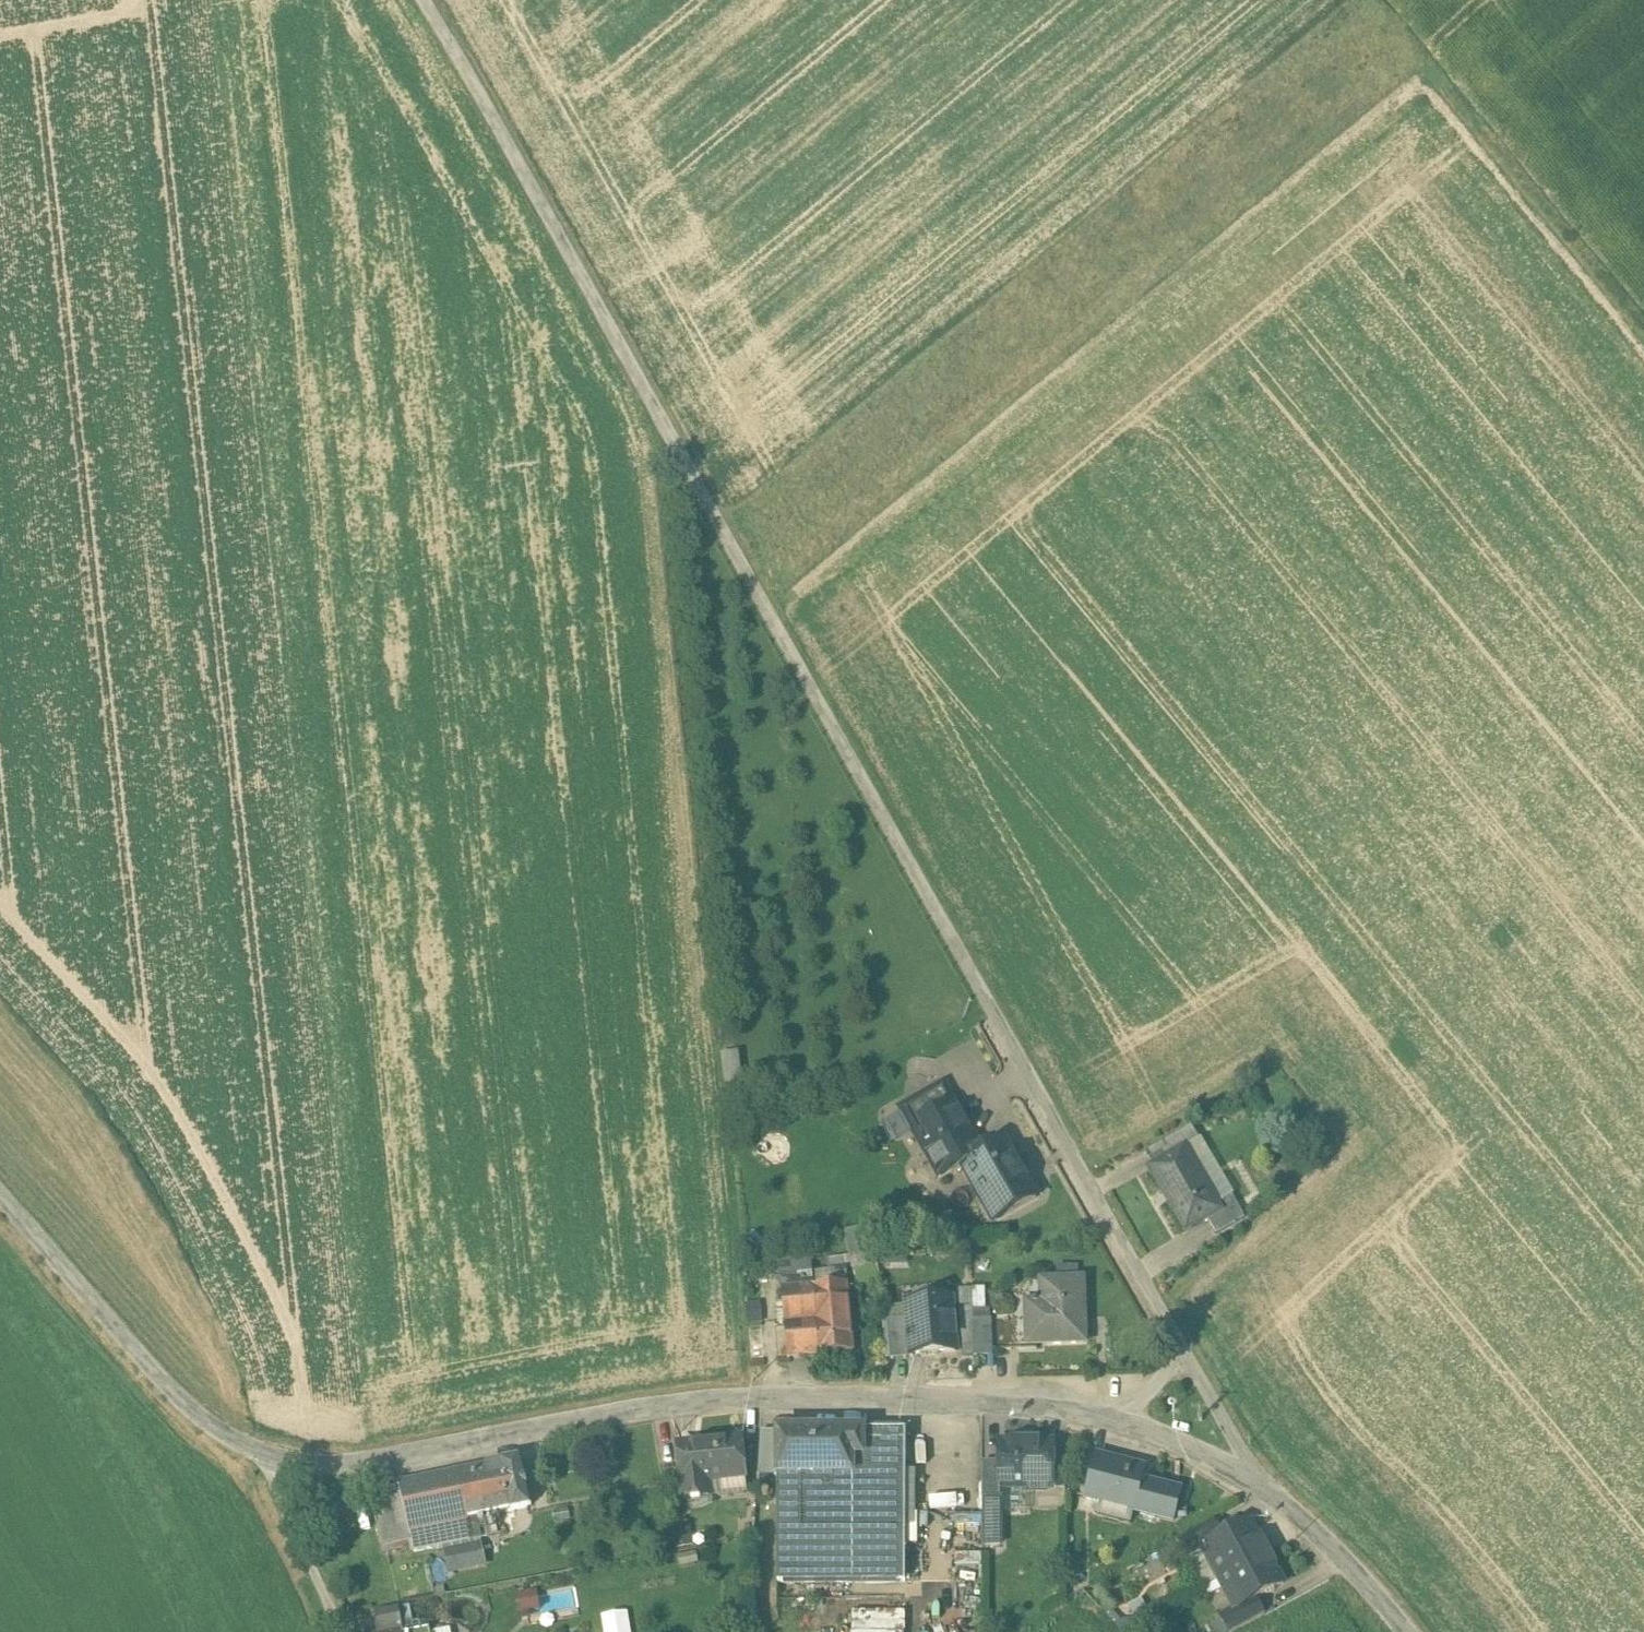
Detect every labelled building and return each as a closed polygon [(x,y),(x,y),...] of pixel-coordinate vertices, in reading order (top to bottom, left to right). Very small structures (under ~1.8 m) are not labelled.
[(740,1049),(722,1051),(725,1089),(743,1088),(740,1049)] [(944,1085),(902,1108),(926,1150),(938,1144),(925,1120),(954,1103),(944,1085)] [(982,1152),(954,1103),(925,1120),(938,1144),(926,1150),(941,1177),(964,1164),(963,1162),(982,1152)] [(982,1152),(963,1162),(964,1164),(986,1202),(983,1204),(993,1222),(1037,1197),(1004,1140),(982,1152)] [(1220,1211),(1184,1149),(1150,1169),(1186,1231),(1220,1211)] [(858,1226),(846,1228),(851,1255),(863,1253),(858,1226)] [(877,1252),(852,1255),(828,1259),(830,1272),(854,1268),(856,1281),(880,1279),(877,1252)] [(811,1262),(779,1267),(781,1290),(814,1287),(813,1279),(811,1262)] [(844,1274),(813,1279),(814,1287),(845,1285),(844,1274)] [(1083,1279),(1042,1281),(1043,1303),(1027,1303),(1027,1305),(1030,1304),(1031,1342),(1028,1343),(1028,1344),(1085,1342),(1083,1279)] [(814,1287),(781,1290),(785,1325),(788,1358),(788,1359),(819,1356),(819,1357),(821,1356),(854,1353),(848,1285),(845,1285),(814,1287)] [(951,1300),(908,1303),(909,1319),(912,1356),(914,1355),(956,1352),(951,1300)] [(760,1305),(747,1306),(748,1324),(761,1323),(760,1305)] [(909,1319),(888,1321),(891,1359),(914,1357),(914,1355),(912,1356),(909,1319)] [(785,1325),(776,1326),(779,1359),(788,1358),(785,1325)] [(778,1431),(761,1431),(759,1475),(778,1475),(778,1431)] [(906,1431),(778,1431),(778,1475),(778,1582),(906,1582),(906,1431)] [(742,1440),(678,1446),(684,1500),(709,1497),(708,1481),(746,1477),(742,1440)] [(1053,1442),(1000,1442),(1000,1464),(1000,1487),(1001,1487),(1028,1487),(1035,1490),(1041,1490),(1048,1487),(1054,1487),(1053,1455),(1053,1442)] [(520,1451),(402,1475),(413,1525),(530,1502),(520,1451)] [(1066,1455),(1053,1455),(1054,1487),(1067,1487),(1066,1455)] [(1109,1459),(1096,1456),(1086,1497),(1099,1500),(1109,1459)] [(1145,1469),(1109,1459),(1099,1500),(1174,1520),(1182,1491),(1142,1481),(1145,1469)] [(1000,1464),(983,1464),(983,1496),(1001,1496),(1001,1487),(1000,1487),(1000,1464)] [(399,1485),(386,1488),(391,1511),(404,1508),(399,1485)] [(1001,1496),(983,1496),(983,1529),(1001,1529),(1001,1496)] [(673,1522),(676,1542),(692,1541),(690,1520),(673,1522)] [(1213,1520),(1179,1539),(1188,1557),(1204,1548),(1203,1547),(1222,1537),(1213,1520)] [(1222,1537),(1203,1547),(1204,1548),(1205,1551),(1206,1551),(1205,1556),(1213,1571),(1219,1573),(1221,1577),(1267,1552),(1250,1521),(1222,1537)] [(480,1544),(448,1551),(452,1570),(484,1564),(480,1544)] [(696,1552),(677,1555),(679,1566),(698,1563),(696,1552)] [(1267,1552),(1221,1577),(1223,1582),(1222,1587),(1231,1603),(1236,1604),(1237,1607),(1238,1608),(1256,1599),(1284,1583),(1267,1552)] [(543,1613),(542,1588),(521,1589),(522,1614),(543,1613)] [(543,1607),(576,1606),(575,1589),(543,1590),(543,1607)] [(1238,1608),(1237,1607),(1221,1616),(1229,1631),(1235,1631),(1265,1615),(1256,1599),(1238,1608)] [(854,1631),(906,1631),(905,1609),(853,1611),(854,1631)]
